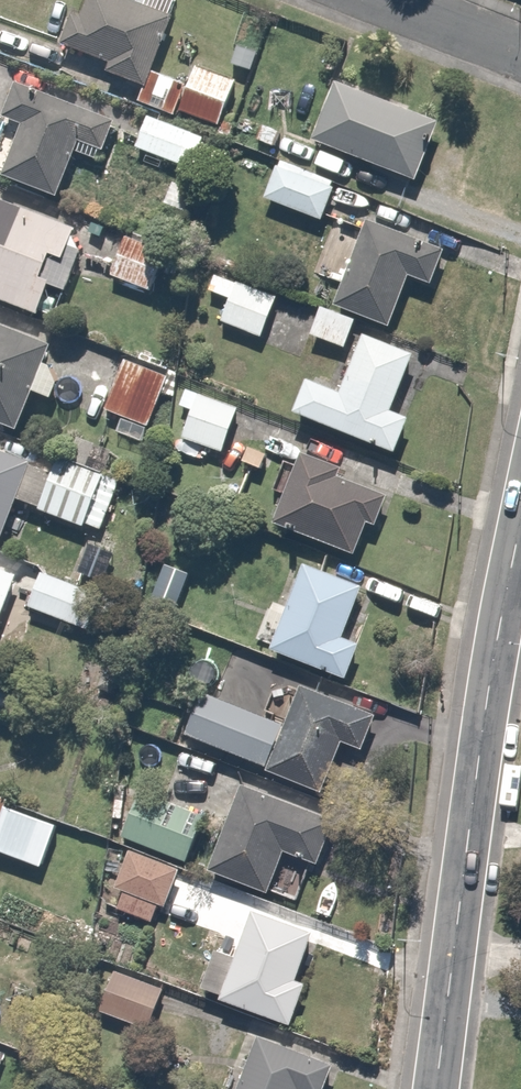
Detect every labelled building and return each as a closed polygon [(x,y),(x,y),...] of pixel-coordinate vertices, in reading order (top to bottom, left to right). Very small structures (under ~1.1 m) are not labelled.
[(109,71),(145,83),(169,14),(130,0),(92,0),(86,18),(75,14),(64,46),(112,62),(109,71)] [(240,82),(199,67),(183,113),(224,128),(240,82)] [(154,70),(142,100),(177,114),(190,84),(154,70)] [(78,150),(102,159),(118,120),(19,81),(6,116),(23,122),(2,177),(58,199),(78,150)] [(441,118),(335,82),(315,145),(421,180),(441,118)] [(193,134),(151,116),(138,147),(181,164),(193,134)] [(342,182),(284,159),(268,196),(327,220),(342,182)] [(87,227),(0,196),(0,300),(37,314),(57,257),(75,263),(87,227)] [(413,275),(432,283),(446,249),(372,218),(337,305),(391,328),(413,275)] [(169,244),(129,229),(111,274),(151,290),(169,244)] [(218,271),(210,291),(229,299),(219,324),(263,341),(281,296),(218,271)] [(355,320),(325,306),(312,334),(342,348),(355,320)] [(34,391),(53,399),(66,368),(47,360),(53,345),(0,324),(0,424),(18,431),(34,391)] [(311,379),(298,413),(397,450),(410,417),(393,410),(413,357),(365,339),(345,392),(311,379)] [(175,399),(182,381),(128,358),(107,408),(123,415),(118,429),(141,439),(160,393),(175,399)] [(188,388),(180,407),(193,412),(183,438),(223,455),(241,410),(188,388)] [(55,469),(0,448),(0,545),(1,545),(18,502),(104,534),(124,480),(60,456),(55,469)] [(357,552),(369,519),(379,523),(388,498),(348,483),(351,473),(300,454),(275,521),(357,552)] [(116,551),(94,542),(81,573),(103,582),(116,551)] [(353,679),(366,641),(347,634),(366,579),(307,559),(275,653),(353,679)] [(0,564),(0,617),(17,571),(0,564)] [(98,593),(42,572),(30,605),(85,626),(98,593)] [(379,716),(292,682),(278,718),(204,689),(187,733),(321,785),(340,737),(367,748),(379,716)] [(285,853),(323,867),(340,823),(243,787),(212,868),(271,890),(285,853)] [(41,866),(57,826),(11,809),(14,801),(0,796),(0,851),(41,866)] [(132,814),(122,837),(189,863),(198,841),(132,814)] [(132,846),(115,889),(125,893),(119,908),(161,925),(184,867),(132,846)] [(219,945),(203,993),(290,1023),(325,923),(257,900),(239,952),(219,945)] [(167,987),(117,967),(99,1010),(150,1031),(167,987)] [(334,1065),(265,1036),(242,1088),(324,1088),(334,1065)]
